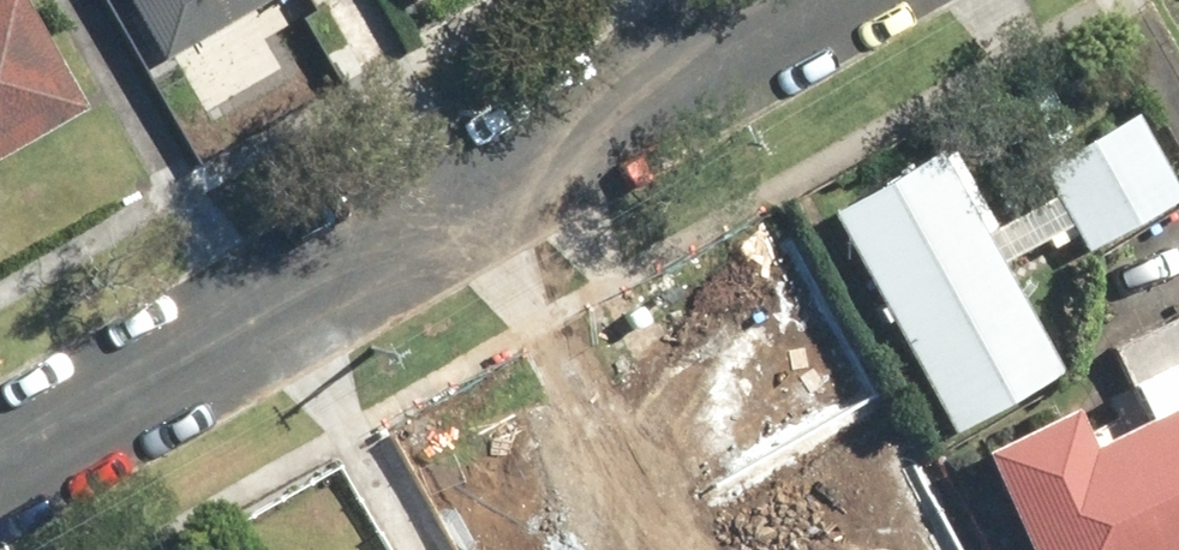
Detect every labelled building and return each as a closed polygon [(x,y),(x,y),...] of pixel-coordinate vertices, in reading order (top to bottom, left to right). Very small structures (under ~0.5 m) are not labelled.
[(90,106),(30,0),(0,0),(0,156),(90,106)] [(162,57),(262,0),(129,0),(162,57)] [(1036,167),(1084,249),(1178,194),(1178,184),(1135,109),(1036,167)] [(935,146),(826,208),(952,431),(1062,370),(935,146)] [(972,447),(1021,549),(1178,549),(1178,311),(1107,346),(1140,414),(1083,441),(1065,402),(972,447)] [(702,368),(651,397),(702,486),(753,456),(702,368)] [(736,549),(925,549),(887,485),(809,530),(799,514),(736,549)]
